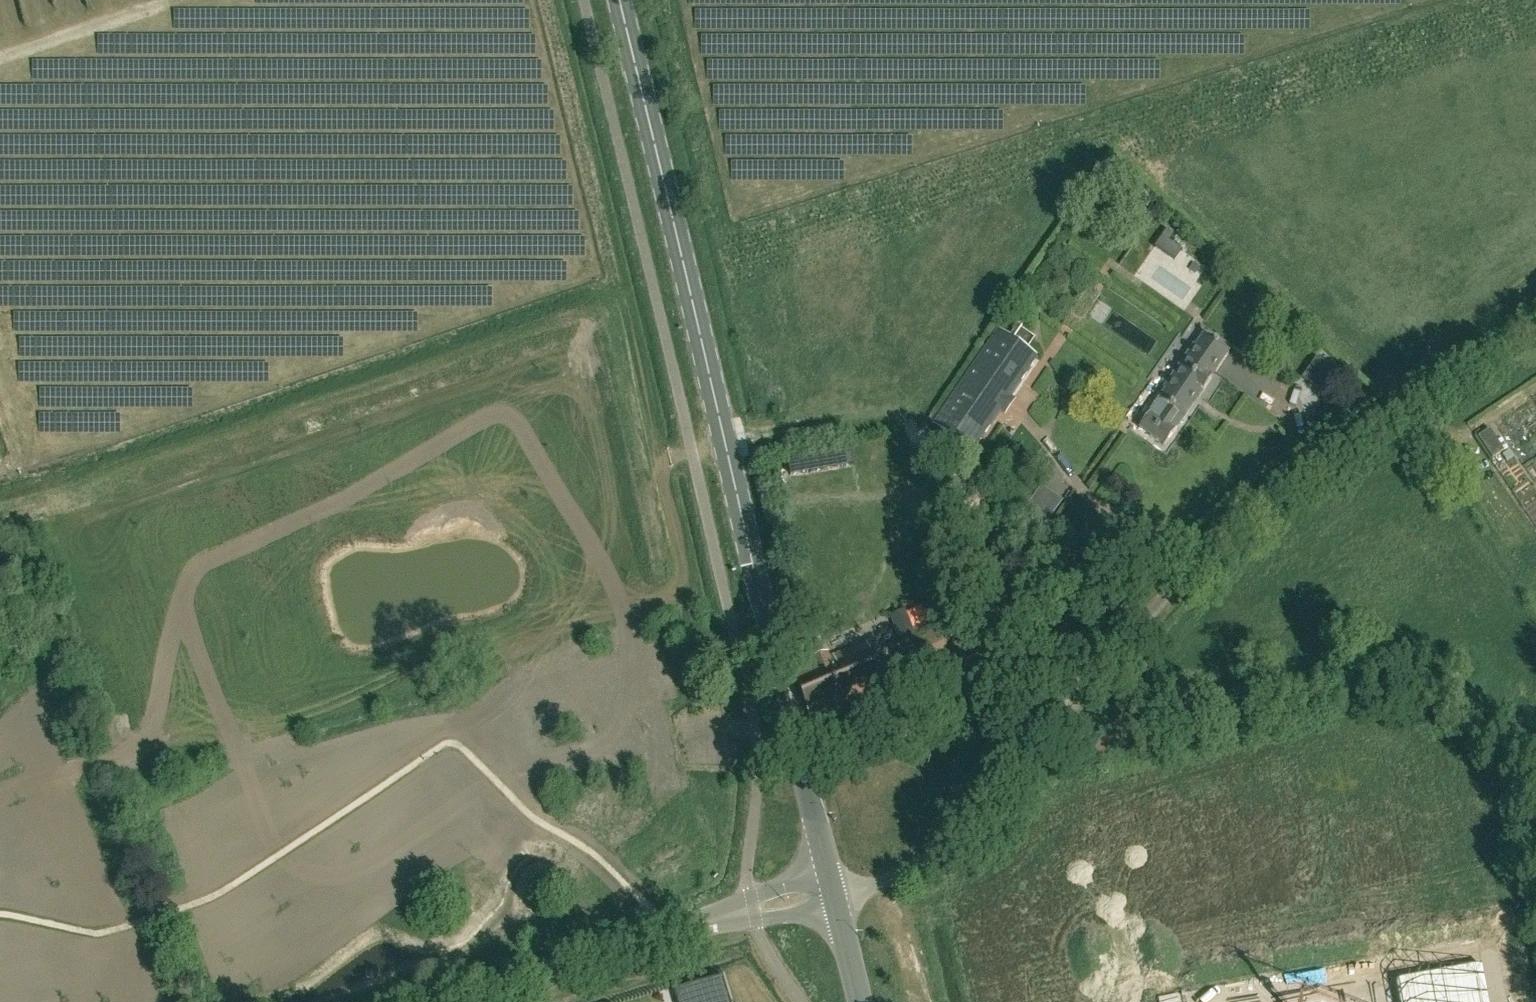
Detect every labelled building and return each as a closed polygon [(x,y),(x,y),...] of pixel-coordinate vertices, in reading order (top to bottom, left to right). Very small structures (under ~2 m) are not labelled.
[(1166,228),(1161,235),(1168,240),(1173,233),(1166,228)] [(1102,297),(1092,314),(1109,324),(1119,307),(1102,297)] [(971,450),(1036,356),(1001,332),(995,337),(934,425),(971,450)] [(1168,407),(1159,419),(1149,412),(1139,428),(1164,445),(1175,430),(1169,426),(1178,414),(1183,417),(1199,395),(1196,394),(1200,389),(1203,391),(1211,379),(1210,379),(1229,352),(1203,335),(1188,356),(1187,354),(1170,378),(1172,379),(1158,400),(1168,407)] [(1497,440),(1485,448),(1492,459),(1504,451),(1497,440)] [(1041,487),(1026,508),(1047,523),(1062,501),(1041,487)] [(917,640),(926,658),(945,649),(936,631),(917,640)] [(837,710),(884,689),(865,644),(830,658),(828,655),(812,661),(814,665),(796,672),(812,721),(837,709),(837,710)] [(1482,965),(1395,981),(1399,1001),(1489,1001),(1482,965)] [(722,976),(674,991),(677,1001),(730,1001),(722,976)]
